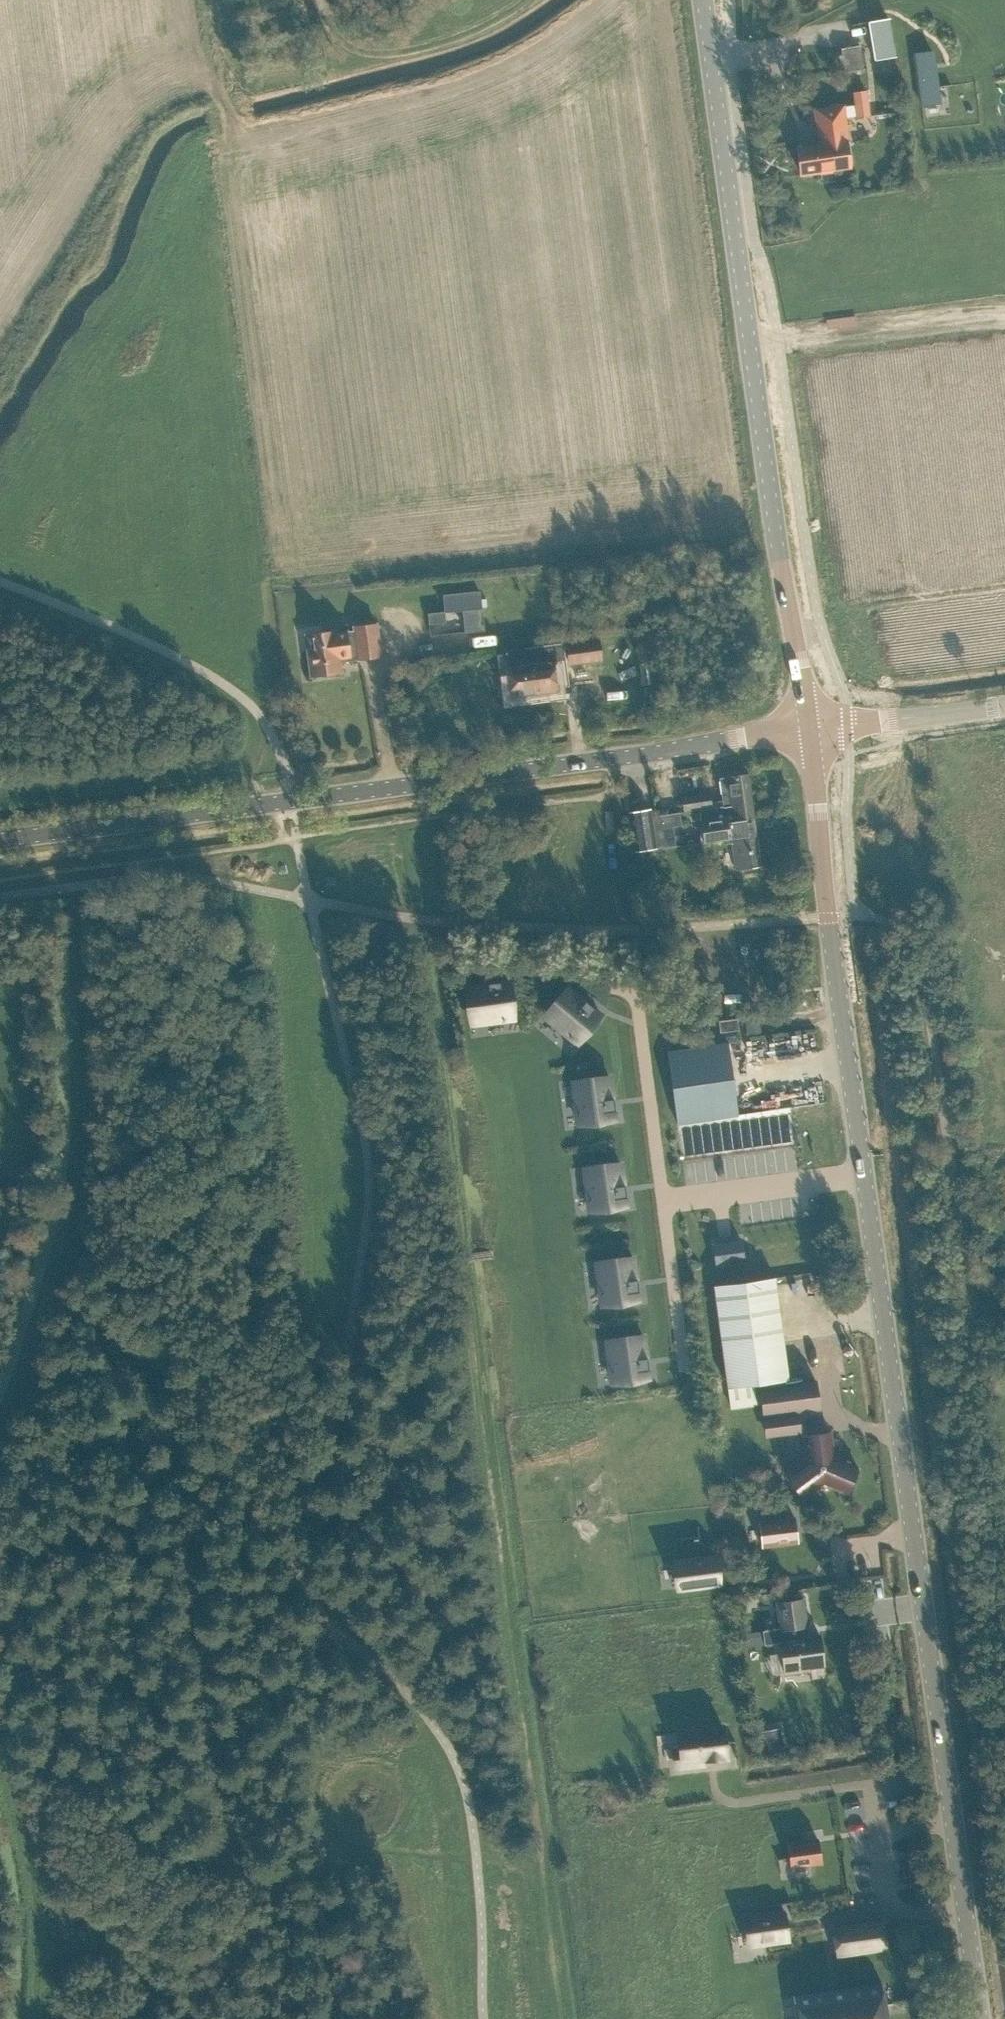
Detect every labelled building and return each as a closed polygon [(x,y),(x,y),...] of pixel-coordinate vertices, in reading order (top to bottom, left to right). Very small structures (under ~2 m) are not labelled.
[(889,18),(868,22),(873,51),(894,47),(889,18)] [(859,45),(842,48),(845,71),(863,69),(859,45)] [(933,51),(915,54),(922,105),(939,102),(933,51)] [(867,92),(853,94),(855,118),(869,116),(867,92)] [(798,145),(801,173),(820,171),(820,170),(822,170),(822,172),(833,170),(833,168),(851,166),(843,105),(817,109),(820,132),(824,131),(826,142),(798,145)] [(480,591),(444,594),(446,611),(464,609),(466,630),(484,629),(480,591)] [(445,612),(429,613),(430,622),(446,621),(445,612)] [(336,629),(305,633),(311,676),(342,672),(340,657),(358,655),(358,659),(381,656),(376,622),(354,625),(354,629),(336,631),(336,629)] [(598,637),(566,641),(569,662),(601,659),(598,637)] [(563,642),(506,650),(508,665),(507,665),(511,696),(557,690),(557,686),(568,685),(565,659),(563,642)] [(747,773),(718,777),(723,805),(727,804),(729,820),(754,816),(747,773)] [(709,791),(681,795),(683,811),(698,809),(711,807),(711,805),(709,791)] [(723,805),(699,809),(704,841),(725,838),(732,837),(732,836),(756,833),(754,816),(729,820),(727,804),(723,805)] [(649,808),(630,811),(636,850),(656,847),(676,844),(673,825),(682,823),(680,811),(651,816),(649,808)] [(732,837),(725,838),(725,843),(732,842),(737,869),(761,865),(756,833),(732,836),(732,837)] [(710,841),(701,842),(703,855),(712,854),(710,841)] [(487,983),(466,986),(471,1023),(514,1018),(509,981),(500,982),(500,981),(487,982),(487,983)] [(567,986),(544,1015),(577,1043),(601,1014),(594,1008),(595,1008),(585,999),(584,1000),(567,986)] [(757,1014),(747,1015),(749,1033),(759,1031),(757,1014)] [(737,1017),(719,1020),(720,1031),(739,1029),(737,1017)] [(727,1040),(667,1049),(677,1123),(738,1114),(727,1040)] [(609,1075),(572,1080),(577,1123),(614,1118),(613,1110),(615,1109),(613,1096),(612,1097),(609,1075)] [(620,1162),(583,1167),(589,1210),(626,1204),(625,1196),(626,1196),(624,1183),(623,1183),(620,1162)] [(741,1240),(713,1243),(714,1250),(716,1261),(716,1263),(744,1260),(741,1240)] [(603,1260),(597,1261),(599,1282),(602,1304),(639,1299),(637,1290),(639,1290),(637,1278),(636,1278),(633,1256),(603,1260)] [(774,1276),(714,1285),(728,1385),(732,1385),(734,1405),(755,1402),(752,1382),(758,1381),(762,1415),(818,1409),(815,1380),(803,1381),(802,1372),(795,1367),(786,1368),(774,1276)] [(643,1334),(605,1339),(611,1382),(648,1377),(647,1369),(649,1368),(647,1355),(646,1356),(643,1334)] [(798,1412),(764,1417),(766,1433),(800,1428),(798,1412)] [(806,1461),(785,1476),(801,1498),(822,1482),(846,1492),(856,1468),(832,1458),(829,1432),(811,1434),(803,1435),(806,1461)] [(795,1516),(760,1520),(763,1545),(799,1541),(795,1516)] [(716,1555),(674,1561),(677,1588),(719,1582),(716,1555)] [(779,1627),(763,1629),(765,1643),(779,1641),(784,1675),(810,1672),(810,1667),(824,1665),(820,1634),(809,1635),(804,1598),(776,1602),(779,1627)] [(681,1747),(683,1764),(728,1758),(725,1728),(701,1731),(700,1727),(673,1730),(675,1748),(681,1747)] [(779,1729),(762,1732),(766,1752),(783,1749),(779,1729)] [(819,1838),(787,1842),(791,1867),(822,1862),(819,1838)] [(773,1913),(745,1917),(749,1943),(788,1938),(784,1909),(773,1911),(773,1913)] [(884,1922),(836,1928),(840,1952),(887,1946),(884,1922)] [(793,1996),(797,2018),(887,2018),(882,1983),(793,1996)]
